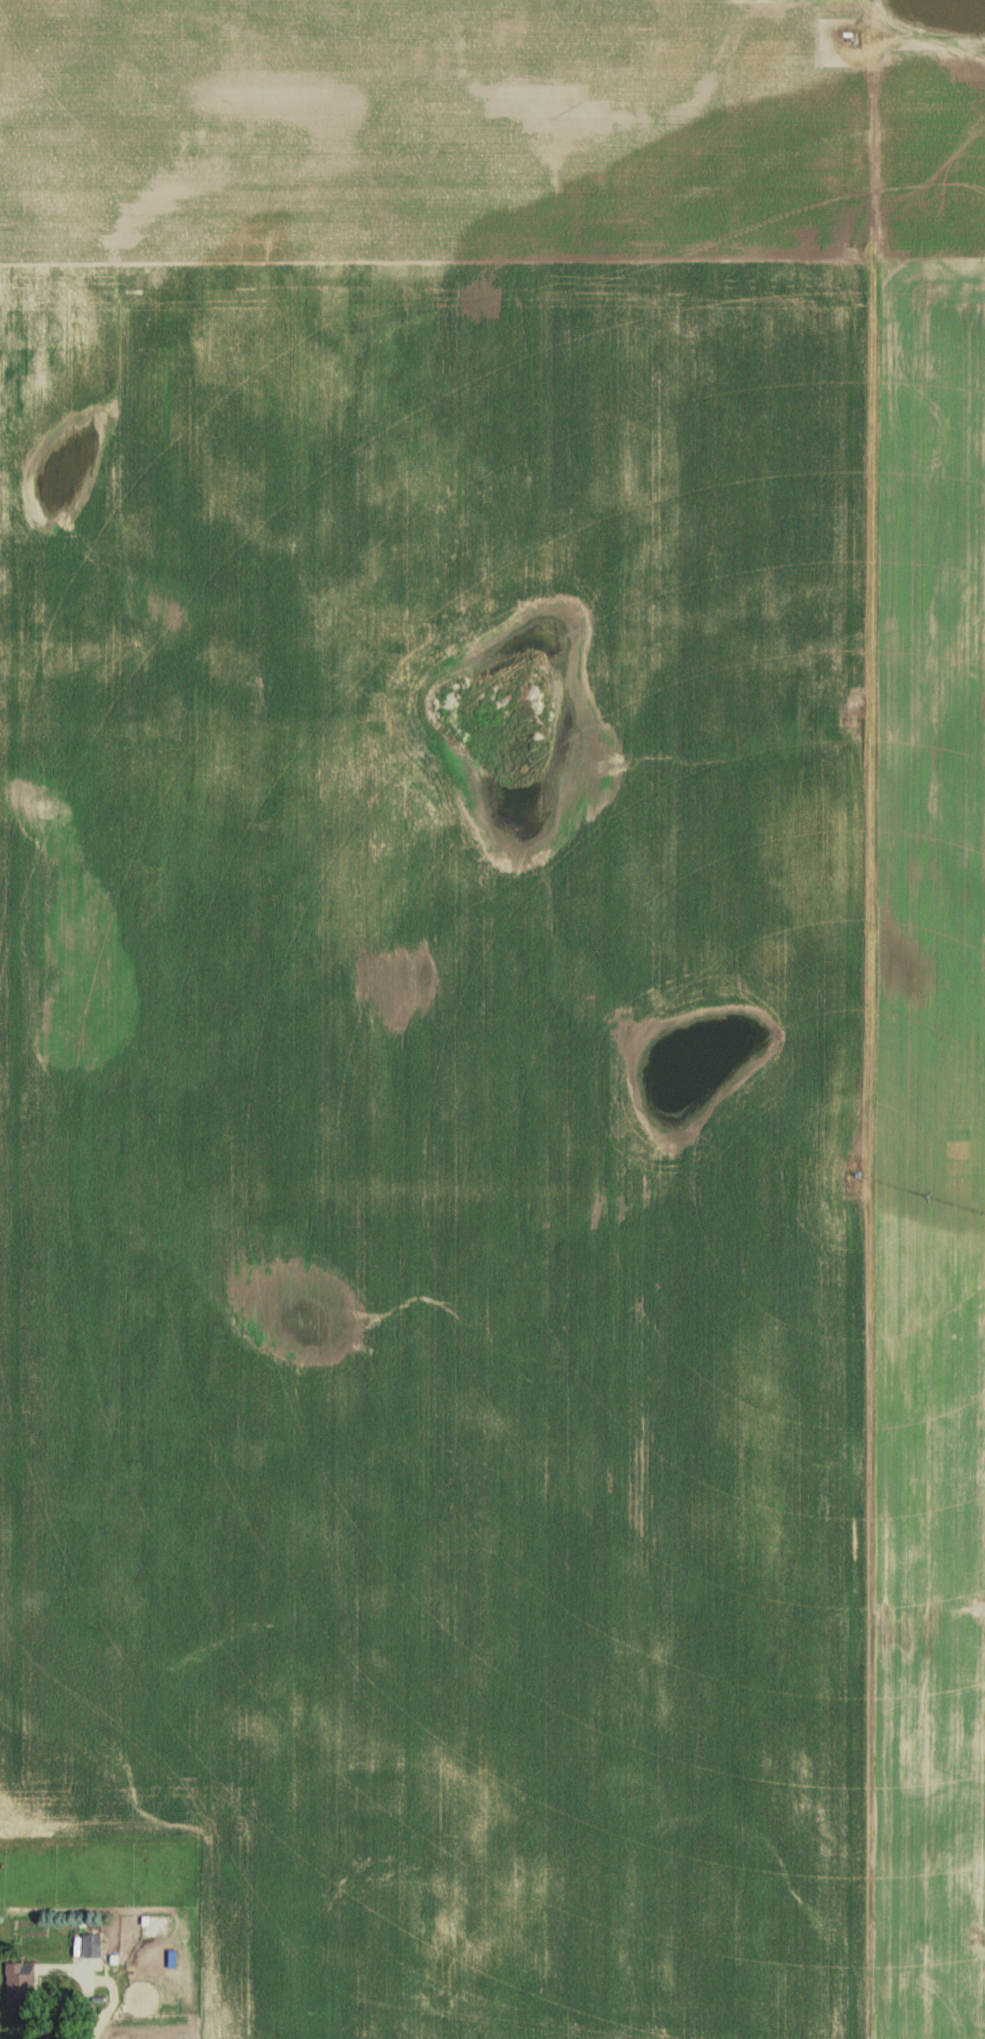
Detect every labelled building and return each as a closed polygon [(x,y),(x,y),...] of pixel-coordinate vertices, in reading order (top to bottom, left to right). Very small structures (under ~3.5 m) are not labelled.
[(98,1936),(92,1936),(92,1944),(84,1944),(84,1976),(98,1976),(98,1936)] [(5,1964),(5,2007),(33,2007),(33,1964),(5,1964)]
